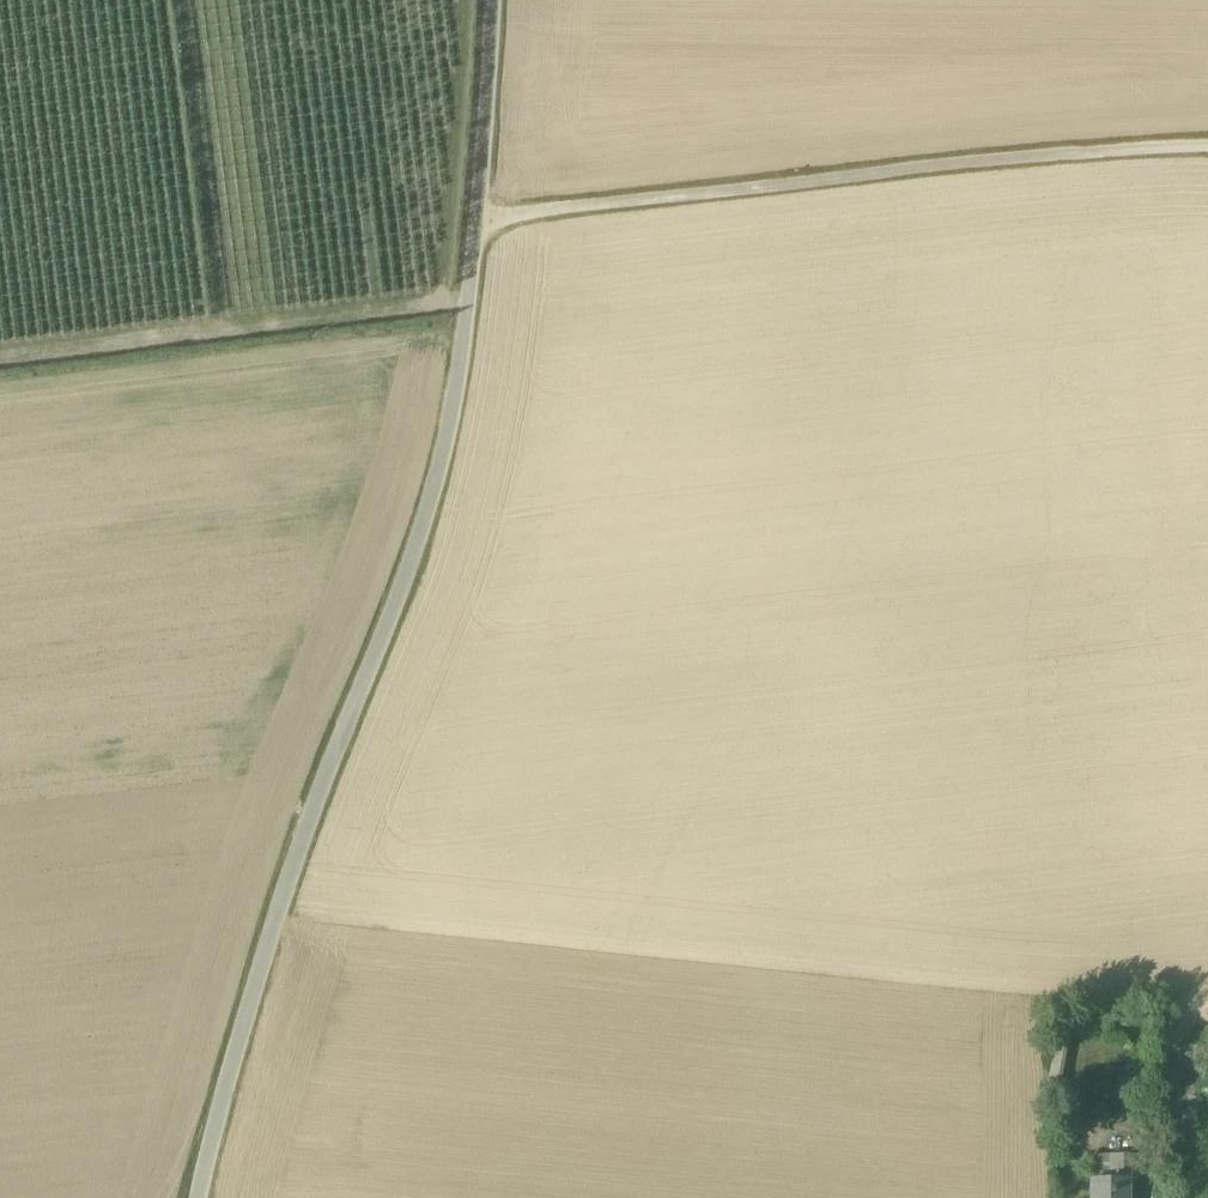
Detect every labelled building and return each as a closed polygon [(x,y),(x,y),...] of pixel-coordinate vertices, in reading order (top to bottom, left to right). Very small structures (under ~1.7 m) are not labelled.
[(1089,1197),(1126,1197),(1126,1186),(1135,1186),(1135,1157),(1105,1157),(1104,1182),(1089,1183),(1089,1197)]
